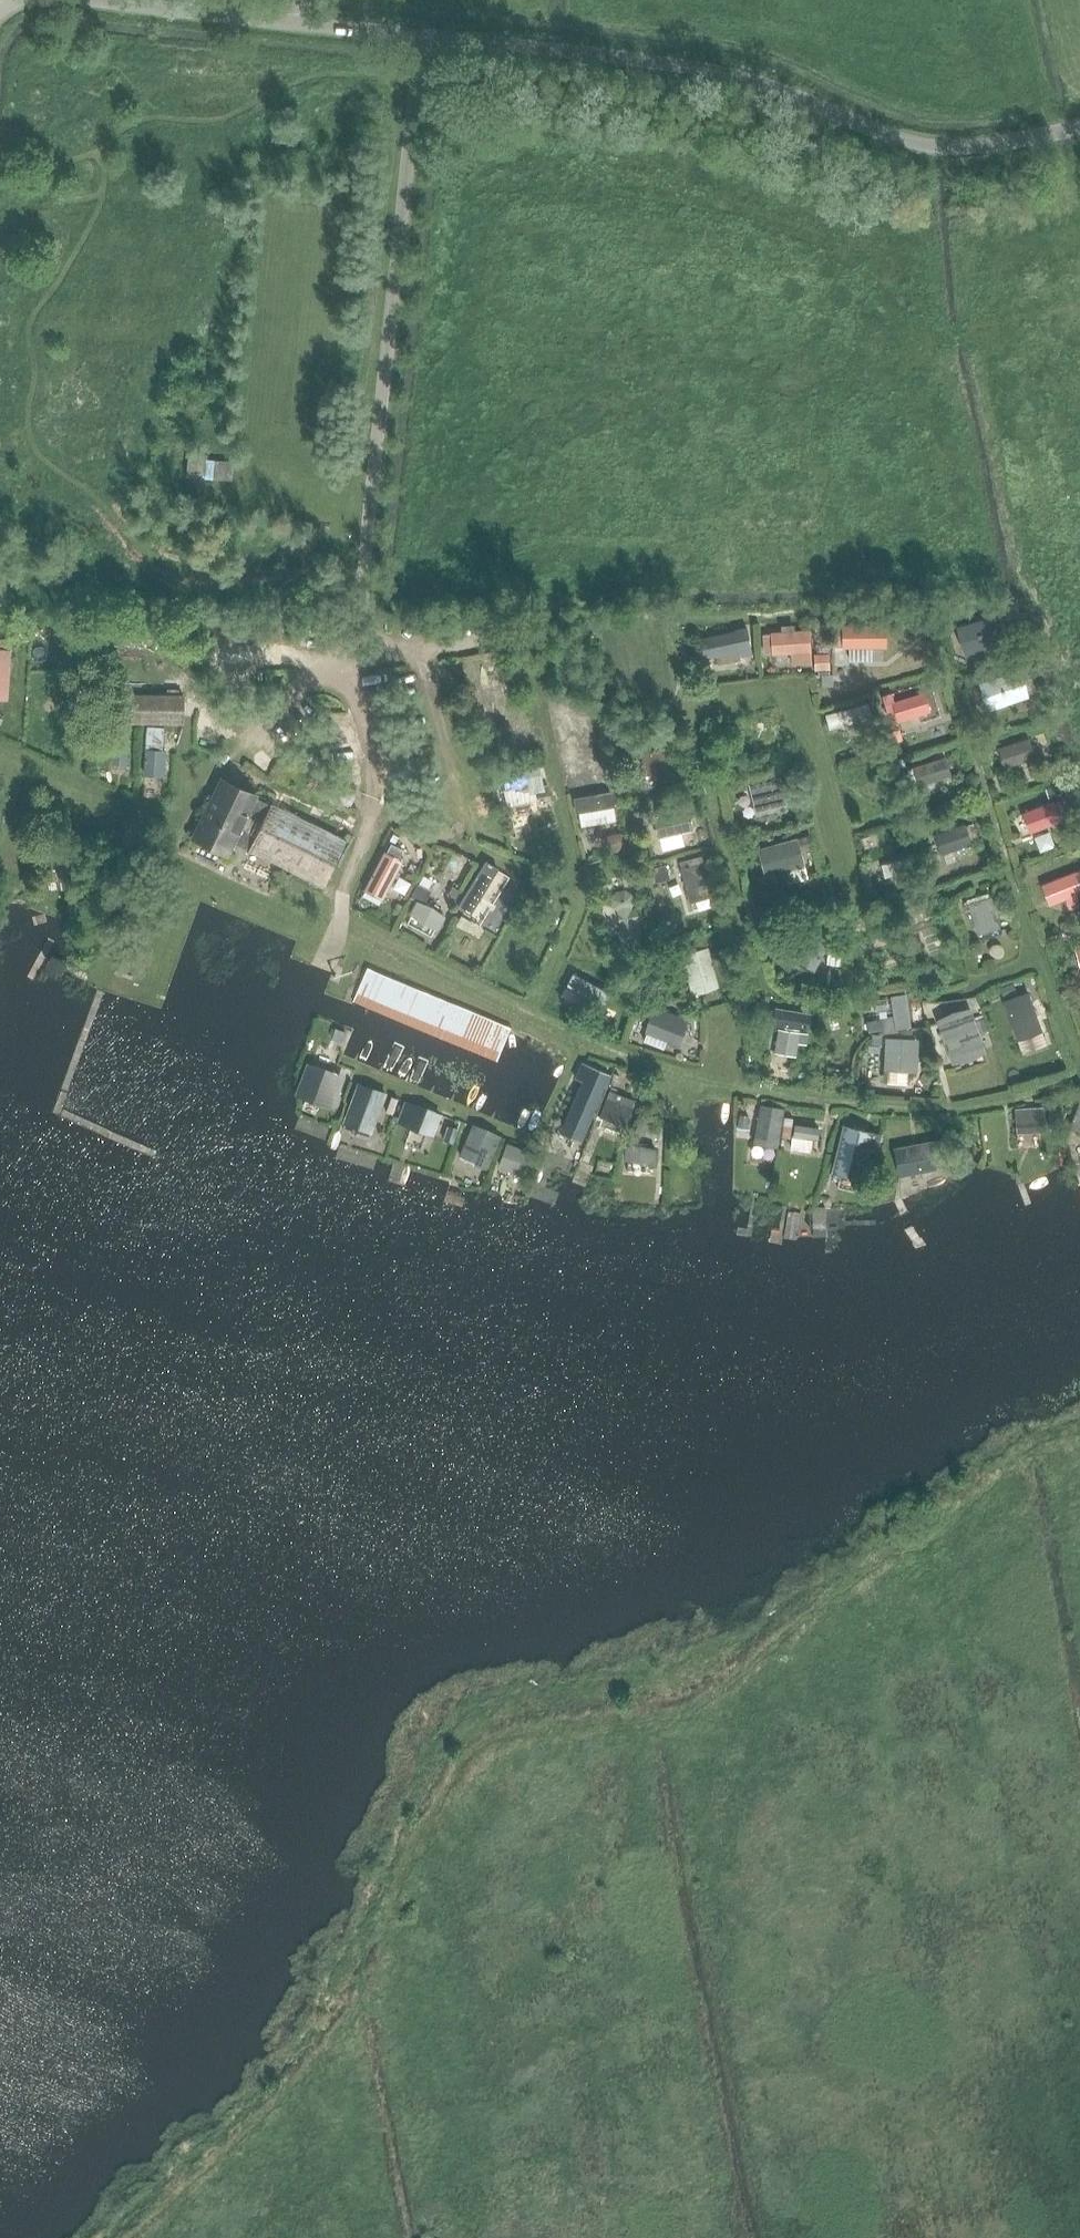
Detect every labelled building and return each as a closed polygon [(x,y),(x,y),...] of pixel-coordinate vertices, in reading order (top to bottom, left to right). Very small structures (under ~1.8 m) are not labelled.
[(1005,644),(998,616),(957,628),(964,655),(1005,644)] [(884,648),(884,624),(844,624),(844,628),(836,628),(836,645),(844,645),(844,649),(849,649),(849,660),(868,660),(868,648),(884,648)] [(741,659),(736,631),(698,638),(702,659),(717,656),(718,663),(741,659)] [(809,631),(770,634),(764,634),(764,652),(772,651),(772,654),(811,652),(809,631)] [(11,651),(0,651),(0,701),(10,702),(11,651)] [(988,711),(1028,698),(1019,670),(979,683),(988,711)] [(891,692),(881,695),(890,723),(896,721),(891,702),(893,701),(891,692)] [(930,712),(924,692),(893,701),(891,702),(896,721),(897,722),(930,712)] [(182,695),(103,694),(103,722),(181,723),(182,695)] [(872,718),(868,703),(825,715),(829,729),(872,718)] [(597,760),(587,719),(565,725),(574,765),(597,760)] [(130,725),(108,725),(108,739),(114,739),(114,763),(129,763),(130,725)] [(1004,770),(1036,760),(1029,738),(997,748),(1004,770)] [(679,782),(670,747),(639,755),(644,776),(654,774),(658,788),(679,782)] [(164,775),(165,750),(146,749),(144,774),(164,775)] [(918,787),(952,777),(945,757),(912,767),(918,787)] [(538,766),(497,774),(500,791),(533,785),(533,789),(538,788),(538,784),(541,783),(538,766)] [(787,805),(780,777),(749,785),(755,812),(787,805)] [(272,801),(270,806),(255,799),(256,797),(221,779),(193,838),(229,855),(235,843),(250,848),(247,853),(322,890),(348,839),(272,801)] [(575,813),(596,810),(619,806),(616,790),(572,798),(575,813)] [(1030,834),(1061,822),(1053,802),(1022,813),(1030,834)] [(654,817),(659,838),(692,830),(687,809),(654,817)] [(966,828),(965,825),(935,834),(941,855),(971,845),(970,842),(978,840),(974,825),(966,828)] [(806,867),(801,851),(814,847),(810,835),(798,838),(757,849),(765,878),(806,867)] [(386,854),(398,860),(403,851),(398,849),(391,845),(386,854)] [(364,891),(382,900),(401,862),(398,860),(386,854),(384,853),(364,891)] [(680,861),(690,902),(713,897),(703,856),(680,861)] [(911,858),(881,866),(884,878),(914,870),(911,858)] [(497,869),(485,862),(464,898),(476,905),(497,869)] [(1079,894),(1079,882),(1076,872),(1045,884),(1053,904),(1079,894)] [(613,889),(608,897),(610,904),(614,907),(618,924),(615,928),(617,935),(625,940),(632,939),(637,931),(635,923),(631,921),(630,919),(639,917),(636,904),(627,906),(627,904),(629,899),(628,892),(620,887),(613,889)] [(967,900),(977,935),(1000,928),(989,893),(967,900)] [(446,916),(417,902),(410,915),(439,930),(446,916)] [(941,929),(934,908),(905,918),(919,959),(942,952),(935,931),(941,929)] [(837,926),(820,918),(796,964),(814,973),(837,926)] [(692,994),(719,987),(708,947),(681,956),(692,994)] [(541,1042),(368,969),(354,1002),(527,1075),(541,1042)] [(871,1017),(871,1029),(914,1027),(913,991),(895,992),(896,1015),(871,1017)] [(1003,1001),(1017,1040),(1042,1032),(1029,992),(1003,1001)] [(687,1019),(646,1004),(641,1018),(649,1020),(644,1033),(646,1034),(643,1042),(664,1049),(667,1042),(678,1046),(687,1019)] [(984,1052),(969,1008),(936,1020),(951,1064),(984,1052)] [(775,1010),(773,1025),(799,1029),(800,1023),(810,1024),(811,1016),(775,1010)] [(800,1033),(779,1029),(774,1055),(795,1059),(800,1033)] [(886,1038),(884,1070),(917,1071),(919,1040),(886,1038)] [(586,1129),(601,1092),(608,1073),(582,1062),(576,1078),(582,1080),(580,1084),(566,1121),(561,1132),(582,1140),(586,1129)] [(344,1076),(306,1063),(295,1096),(333,1109),(344,1076)] [(388,1094),(358,1083),(343,1123),(372,1134),(388,1094)] [(609,1092),(600,1118),(624,1127),(634,1101),(609,1092)] [(1069,1130),(1079,1133),(1079,1099),(1069,1130)] [(440,1115),(406,1102),(398,1123),(432,1137),(440,1115)] [(784,1108),(760,1104),(753,1144),(778,1148),(784,1108)] [(1046,1131),(1044,1108),(1015,1110),(1017,1133),(1046,1131)] [(500,1136),(472,1125),(458,1158),(487,1170),(500,1136)] [(819,1129),(794,1125),(790,1150),(803,1152),(815,1154),(817,1140),(819,1129)] [(881,1134),(843,1125),(832,1173),(864,1180),(871,1151),(877,1152),(881,1134)] [(945,1158),(941,1140),(891,1149),(897,1178),(936,1171),(934,1160),(945,1158)] [(541,1157),(506,1144),(497,1167),(521,1176),(526,1163),(537,1168),(541,1157)] [(656,1148),(626,1147),(625,1160),(655,1162),(656,1148)]
